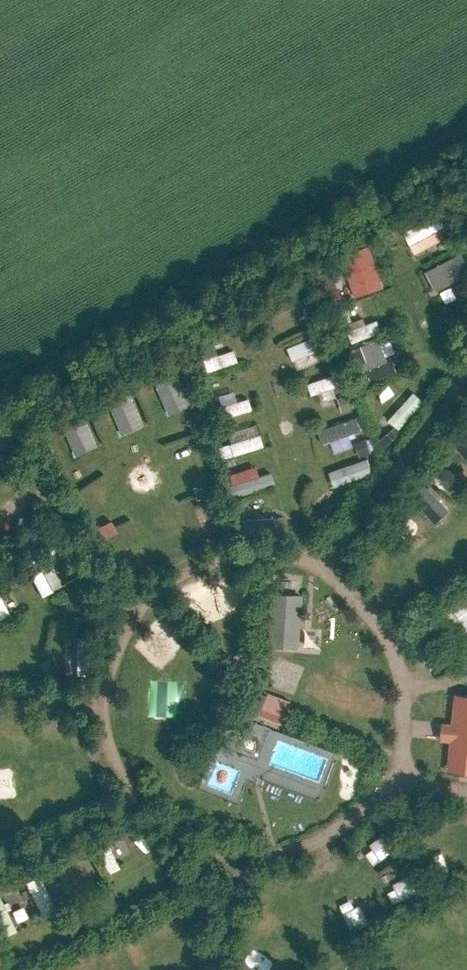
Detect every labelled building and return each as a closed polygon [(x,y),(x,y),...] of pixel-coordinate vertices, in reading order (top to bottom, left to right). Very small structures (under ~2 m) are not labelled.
[(441,210),(401,232),(414,255),(453,233),(441,210)] [(466,276),(466,264),(461,254),(426,272),(436,292),(466,276)] [(422,266),(433,260),(430,255),(419,261),(422,266)] [(341,299),(369,290),(366,280),(338,289),(341,299)] [(377,322),(347,329),(350,340),(380,333),(377,322)] [(235,362),(231,349),(214,354),(211,342),(197,346),(204,370),(235,362)] [(155,385),(164,406),(186,396),(177,375),(155,385)] [(336,375),(307,381),(309,392),(338,386),(336,375)] [(219,416),(249,411),(247,398),(234,400),(233,391),(215,394),(219,416)] [(345,411),(357,407),(353,394),(340,398),(345,411)] [(119,425),(140,416),(131,395),(110,404),(119,425)] [(408,401),(385,423),(393,431),(416,409),(408,401)] [(72,446),(92,437),(83,416),(63,425),(72,446)] [(328,442),(332,452),(352,446),(347,434),(360,429),(356,416),(316,430),(321,445),(328,442)] [(226,431),(228,443),(217,446),(219,457),(260,447),(255,424),(226,431)] [(362,456),(373,452),(368,439),(357,443),(362,456)] [(464,471),(459,457),(444,456),(435,467),(441,480),(456,482),(464,471)] [(234,497),(275,484),(272,473),(230,485),(234,497)] [(440,502),(435,488),(420,486),(411,498),(417,511),(431,513),(440,502)] [(281,533),(280,515),(239,518),(240,536),(281,533)] [(109,520),(95,526),(100,538),(115,531),(109,520)] [(37,594),(58,586),(45,553),(24,561),(37,594)] [(270,594),(266,647),(298,649),(302,596),(270,594)] [(442,612),(466,647),(466,594),(442,612)] [(76,638),(75,674),(87,674),(87,638),(76,638)] [(148,681),(148,717),(182,717),(182,682),(148,681)] [(445,696),(443,726),(436,725),(434,744),(440,744),(438,767),(466,770),(466,698),(445,696)] [(257,716),(282,726),(287,712),(262,703),(262,704),(254,701),(250,713),(257,715),(257,716)] [(126,840),(127,826),(112,825),(111,839),(126,840)] [(78,864),(91,857),(84,842),(70,849),(78,864)] [(37,875),(24,882),(42,918),(55,911),(37,875)] [(13,931),(0,903),(0,929),(3,936),(13,931)]
